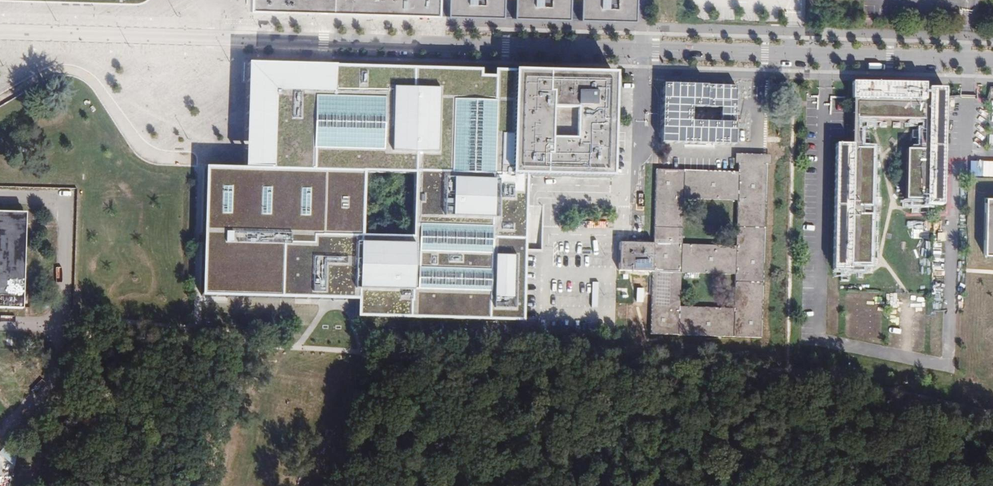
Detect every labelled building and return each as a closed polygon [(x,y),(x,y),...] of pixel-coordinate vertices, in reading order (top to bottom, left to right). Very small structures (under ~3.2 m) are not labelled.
[(249,11),(435,16),(436,0),(249,0),(249,11)] [(448,16),(504,18),(505,0),(448,0),(448,16)] [(514,18),(570,19),(571,0),(515,0),(514,18)] [(580,20),(632,21),(637,21),(637,18),(637,0),(581,0),(580,20)] [(257,71),(326,74),(331,73),(332,67),(248,65),(245,169),(271,169),(271,154),(271,133),(255,133),(257,71)] [(336,299),(357,300),(357,318),(481,320),(523,322),(527,176),(517,176),(518,71),(494,70),(494,77),(488,77),(480,76),(480,70),(332,67),(331,73),(326,74),(257,71),(255,133),(271,133),(271,154),(271,169),(245,169),(206,168),(205,229),(203,297),(336,299)] [(611,178),(614,75),(605,74),(518,71),(517,176),(527,176),(611,178)] [(787,81),(774,80),(773,94),(786,94),(787,81)] [(739,83),(665,82),(663,141),(738,144),(739,83)] [(925,83),(901,83),(871,82),(863,83),(852,82),(851,99),(852,99),(852,144),(835,144),(833,269),(839,269),(849,269),(849,265),(870,265),(871,213),(861,213),(861,206),(871,206),(872,148),(855,148),(855,146),(858,146),(858,129),(855,129),(855,116),(863,116),(925,117),(925,130),(921,130),(921,148),(921,149),(906,149),(906,199),(919,200),(926,200),(925,205),(934,205),(942,205),(944,114),(940,113),(940,97),(940,90),(928,90),(928,88),(925,88),(925,83)] [(653,243),(619,243),(619,271),(652,272),(650,327),(650,334),(749,338),(761,338),(767,171),(767,165),(770,165),(771,155),(735,154),(735,164),(738,164),(738,172),(655,169),(653,243)] [(983,200),(983,227),(983,255),(992,256),(992,200),(983,200)] [(23,309),(26,213),(0,212),(0,308),(23,309)]
